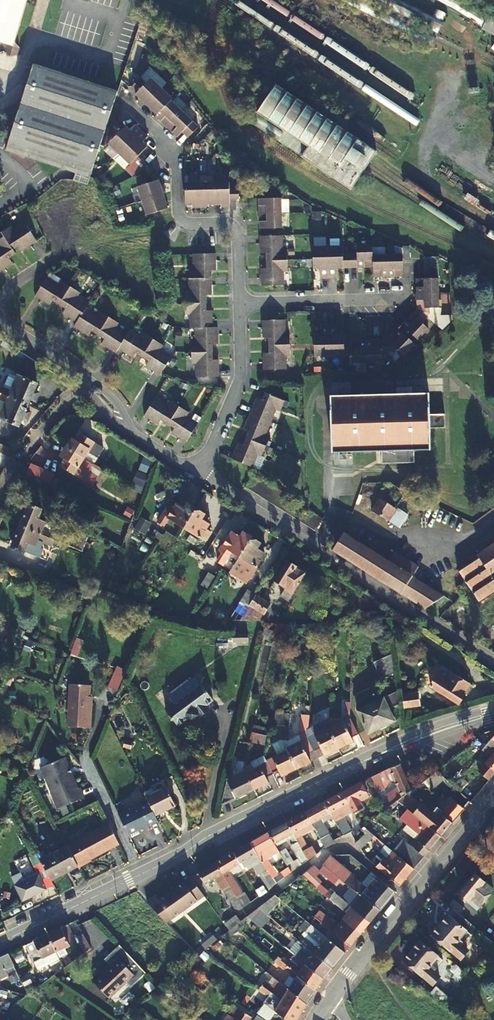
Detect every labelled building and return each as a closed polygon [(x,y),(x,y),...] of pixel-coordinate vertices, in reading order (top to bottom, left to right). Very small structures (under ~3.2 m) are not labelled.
[(15,45),(15,43),(28,0),(0,0),(0,41),(15,45)] [(238,0),(234,0),(229,9),(415,129),(422,119),(411,113),(238,0)] [(270,0),(253,0),(364,73),(369,65),(270,0)] [(436,35),(441,23),(396,0),(366,0),(436,35)] [(461,0),(430,0),(479,26),(493,34),(493,17),(461,0)] [(15,43),(15,45),(0,41),(0,52),(4,51),(9,56),(17,54),(19,47),(15,43)] [(31,75),(6,153),(77,174),(75,181),(89,185),(92,178),(102,144),(119,93),(36,68),(31,75)] [(142,78),(131,89),(159,115),(157,117),(179,138),(183,133),(189,128),(198,118),(176,97),(175,99),(155,80),(149,86),(142,78)] [(352,189),(376,152),(276,84),(252,121),(352,189)] [(126,128),(109,144),(132,165),(140,157),(149,147),(144,143),(149,137),(137,125),(132,131),(127,127),(126,128)] [(189,128),(183,133),(190,139),(195,133),(189,128)] [(160,180),(140,187),(149,216),(170,209),(160,180)] [(231,183),(186,184),(187,206),(193,205),(193,208),(210,208),(210,205),(223,205),(223,207),(231,207),(231,199),(241,199),(240,190),(231,190),(231,183)] [(283,198),(260,199),(260,203),(261,229),(284,228),(283,198)] [(1,262),(2,263),(11,258),(8,252),(14,249),(14,248),(12,245),(18,241),(21,246),(31,241),(30,239),(35,236),(25,220),(20,223),(19,221),(13,224),(12,221),(1,227),(4,232),(0,234),(0,262),(1,262)] [(284,235),(261,236),(261,252),(266,252),(267,271),(262,271),(262,286),(285,285),(284,274),(288,274),(288,247),(284,247),(284,235)] [(342,246),(313,247),(314,270),(320,269),(320,279),(337,279),(337,269),(373,268),(374,277),(405,276),(404,260),(409,260),(409,246),(402,247),(402,254),(373,255),(372,245),(357,245),(357,251),(342,252),(342,246)] [(217,254),(197,254),(197,260),(195,260),(196,267),(191,267),(191,278),(193,278),(193,285),(191,285),(191,291),(187,291),(188,315),(192,314),(192,321),(194,321),(194,328),(199,328),(199,337),(198,337),(198,343),(194,344),(194,354),(194,366),(199,366),(199,373),(200,373),(201,379),(220,379),(220,372),(221,372),(221,362),(215,362),(214,353),(214,345),(221,345),(220,335),(219,335),(219,328),(214,328),(213,321),(215,321),(214,310),(209,310),(209,302),(209,294),(214,294),(214,284),(212,284),(212,277),(214,277),(214,270),(218,270),(218,260),(217,260),(217,254)] [(436,262),(436,256),(426,257),(426,278),(417,278),(418,307),(403,324),(419,338),(430,327),(423,320),(427,315),(425,313),(428,310),(428,305),(438,305),(437,269),(436,262)] [(58,281),(60,278),(61,277),(49,270),(46,275),(52,279),(53,277),(58,281)] [(52,279),(46,275),(35,292),(41,295),(40,296),(49,302),(52,297),(58,301),(65,305),(62,311),(71,316),(72,315),(77,318),(76,320),(78,321),(76,324),(81,327),(81,328),(90,334),(93,329),(98,332),(106,337),(103,343),(111,348),(112,346),(118,350),(121,346),(125,349),(124,350),(133,356),(136,351),(143,355),(150,360),(147,365),(156,370),(157,369),(162,372),(173,355),(166,351),(167,350),(162,346),(164,343),(154,337),(145,331),(143,334),(137,331),(137,332),(130,328),(128,333),(122,329),(123,327),(117,324),(119,321),(109,315),(100,309),(98,311),(92,308),(92,309),(85,306),(88,301),(82,298),(83,296),(78,293),(80,290),(69,284),(60,278),(58,281),(53,277),(52,279)] [(286,320),(267,320),(267,327),(265,327),(265,337),(271,337),(271,353),(265,353),(265,364),(266,364),(266,370),(286,370),(286,363),(288,363),(288,356),(292,356),(292,334),(287,334),(287,327),(286,327),(286,320)] [(316,335),(317,356),(352,355),(353,362),(383,361),(382,354),(389,354),(389,351),(394,351),(397,347),(405,354),(415,342),(400,328),(399,327),(388,339),(345,340),(345,333),(339,334),(338,323),(321,324),(322,335),(316,335)] [(10,395),(31,404),(33,398),(38,400),(41,392),(37,390),(39,383),(21,375),(18,375),(13,389),(10,395)] [(13,389),(5,386),(4,387),(0,385),(0,391),(10,395),(13,389)] [(10,395),(0,391),(0,396),(1,396),(0,398),(8,401),(10,395)] [(258,455),(262,457),(266,447),(271,437),(267,435),(269,429),(268,428),(273,416),(275,416),(277,411),(281,413),(285,401),(266,393),(264,400),(258,398),(254,408),(255,408),(253,415),(250,420),(249,420),(245,429),(250,431),(247,439),(244,446),(239,443),(235,453),(236,453),(234,459),(251,467),(254,460),(256,461),(258,455)] [(431,428),(431,413),(430,393),(359,395),(353,395),(351,395),(332,395),(333,454),(382,452),(382,462),(416,462),(415,449),(432,448),(431,428)] [(28,409),(31,404),(10,395),(8,401),(1,416),(22,425),(25,418),(30,420),(33,411),(28,409)] [(190,413),(170,400),(168,404),(162,401),(161,402),(155,398),(145,414),(151,418),(150,420),(159,425),(162,420),(176,429),(172,434),(181,440),(183,438),(188,442),(198,425),(192,421),(193,420),(187,416),(190,413)] [(431,413),(431,428),(447,427),(446,413),(431,413)] [(90,452),(94,445),(96,442),(84,434),(79,441),(74,438),(68,447),(86,458),(90,452)] [(94,445),(90,452),(100,458),(103,451),(94,445)] [(264,456),(274,461),(279,451),(268,446),(264,456)] [(86,458),(68,447),(63,456),(67,459),(63,466),(76,474),(78,471),(82,464),(86,458)] [(254,460),(251,467),(258,470),(264,458),(262,457),(258,455),(256,461),(254,460)] [(140,493),(153,461),(144,457),(131,489),(140,493)] [(39,459),(32,471),(39,475),(45,463),(39,459)] [(82,464),(78,471),(87,477),(92,470),(82,464)] [(105,470),(96,465),(92,471),(101,477),(105,470)] [(310,526),(309,510),(282,492),(283,491),(255,474),(247,487),(310,526)] [(158,501),(170,496),(168,489),(155,494),(158,501)] [(372,512),(400,529),(408,515),(380,498),(372,512)] [(184,527),(196,508),(188,503),(184,508),(176,503),(173,508),(167,505),(157,521),(163,525),(168,517),(184,527)] [(43,531),(45,528),(47,524),(47,523),(40,519),(44,511),(31,506),(29,511),(24,509),(21,517),(25,519),(22,526),(62,544),(64,540),(43,531)] [(196,508),(184,527),(206,540),(211,532),(205,528),(209,523),(202,519),(205,514),(196,508)] [(309,510),(310,526),(316,531),(324,520),(309,510)] [(139,521),(136,530),(145,533),(148,523),(139,521)] [(47,542),(60,548),(62,544),(22,526),(19,533),(14,531),(10,539),(15,541),(12,546),(25,552),(34,556),(38,547),(40,548),(43,543),(46,544),(47,542)] [(241,556),(253,537),(244,532),(240,538),(232,533),(225,545),(224,544),(220,550),(223,553),(218,561),(224,565),(233,551),(241,556)] [(403,592),(413,576),(419,567),(395,552),(389,561),(346,533),(345,533),(335,549),(403,592)] [(82,553),(87,537),(81,534),(76,545),(74,549),(82,553)] [(241,556),(231,572),(247,583),(258,566),(257,565),(265,553),(257,548),(261,542),(253,537),(241,556)] [(64,540),(62,544),(74,549),(76,545),(64,540)] [(80,559),(82,553),(74,549),(62,544),(60,548),(59,550),(80,559)] [(493,576),(493,544),(479,554),(493,576)] [(466,581),(480,603),(493,593),(493,576),(479,554),(458,569),(466,581)] [(287,560),(275,579),(286,587),(284,589),(291,594),(304,574),(295,567),(296,565),(287,560)] [(427,608),(444,596),(413,576),(403,592),(427,608)] [(241,620),(251,605),(257,595),(251,590),(232,620),(241,620)] [(257,595),(251,605),(264,613),(271,603),(257,595)] [(414,630),(417,626),(391,609),(387,613),(414,630)] [(247,633),(232,633),(232,641),(248,641),(247,633)] [(395,673),(392,655),(376,662),(383,679),(395,673)] [(435,675),(429,685),(458,703),(464,694),(462,693),(468,683),(451,672),(450,673),(441,668),(437,675),(435,675)] [(207,703),(214,698),(201,682),(200,682),(195,676),(189,680),(187,679),(168,694),(175,702),(167,708),(180,725),(192,715),(194,718),(199,714),(201,716),(211,708),(207,703)] [(69,728),(91,729),(92,707),(90,707),(91,687),(71,686),(69,728)] [(397,721),(391,709),(384,697),(379,700),(374,688),(359,695),(358,710),(370,734),(397,721)] [(391,709),(400,704),(399,694),(398,691),(384,697),(391,709)] [(419,694),(404,696),(406,708),(421,705),(419,694)] [(352,717),(352,702),(347,702),(347,720),(345,721),(354,738),(360,735),(352,717)] [(310,738),(310,728),(311,715),(304,714),(302,742),(287,749),(288,751),(297,769),(312,762),(311,760),(319,757),(310,738)] [(288,741),(291,718),(276,716),(275,725),(285,726),(285,731),(283,730),(282,740),(288,741)] [(327,720),(310,728),(310,738),(319,757),(319,758),(326,755),(341,748),(331,728),(327,720)] [(355,741),(354,738),(345,721),(331,728),(341,748),(355,741)] [(256,724),(252,742),(266,745),(268,736),(267,736),(268,730),(267,728),(256,724)] [(490,757),(484,765),(479,770),(490,780),(493,775),(493,730),(484,733),(491,738),(483,748),(490,757)] [(287,749),(288,741),(282,740),(274,744),(280,755),(288,751),(287,749)] [(280,755),(274,758),(281,770),(283,776),(297,769),(288,751),(280,755)] [(480,761),(484,765),(490,757),(486,753),(480,761)] [(267,758),(267,755),(259,760),(262,765),(269,762),(268,761),(267,758)] [(66,757),(42,767),(52,791),(51,792),(58,808),(85,798),(81,787),(78,788),(72,773),(71,773),(69,768),(70,768),(66,757)] [(268,761),(269,762),(274,774),(281,770),(274,758),(268,761)] [(238,775),(246,771),(245,768),(247,767),(248,762),(239,760),(234,774),(238,775)] [(262,765),(259,760),(252,763),(253,764),(247,767),(245,768),(246,771),(255,789),(270,782),(268,778),(262,765)] [(274,774),(269,762),(262,765),(268,778),(275,775),(274,774)] [(390,768),(397,782),(404,796),(413,790),(402,763),(390,768)] [(371,778),(378,792),(397,782),(390,768),(371,778)] [(438,773),(446,779),(450,775),(442,768),(437,771),(436,772),(438,773)] [(446,779),(464,794),(472,785),(454,770),(450,775),(446,779)] [(238,775),(228,780),(223,805),(255,789),(246,771),(238,775)] [(414,812),(422,803),(418,800),(446,779),(438,773),(436,772),(422,783),(413,790),(404,796),(399,800),(404,804),(414,812)] [(353,811),(355,813),(364,808),(358,798),(370,792),(366,784),(363,782),(344,792),(353,811)] [(147,799),(156,817),(175,807),(167,788),(146,797),(147,799)] [(341,828),(345,836),(352,832),(344,816),(353,811),(344,792),(325,802),(333,818),(340,829),(341,828)] [(127,810),(119,814),(131,839),(142,833),(140,830),(151,824),(151,825),(158,821),(156,817),(147,799),(140,803),(141,805),(129,811),(127,810)] [(442,836),(465,809),(454,799),(447,806),(440,800),(428,809),(422,803),(414,812),(442,836)] [(323,823),(333,818),(325,802),(307,812),(316,829),(327,849),(335,844),(323,823)] [(424,837),(420,842),(430,850),(442,836),(414,812),(404,804),(396,814),(409,824),(424,837)] [(303,836),(316,829),(307,812),(288,822),(294,833),(296,837),(306,856),(308,861),(315,856),(303,836)] [(268,832),(275,844),(294,833),(288,822),(268,832)] [(68,847),(77,862),(89,856),(90,858),(119,844),(109,824),(67,844),(67,845),(68,847)] [(404,829),(420,842),(424,837),(409,824),(404,829)] [(367,833),(358,843),(362,847),(375,833),(366,825),(362,829),(363,830),(367,833)] [(263,860),(269,870),(274,866),(268,857),(271,856),(267,848),(275,844),(268,832),(251,842),(258,853),(263,860)] [(294,833),(275,844),(277,847),(288,841),(296,837),(294,833)] [(306,856),(296,837),(288,841),(302,865),(308,861),(306,856)] [(425,856),(415,848),(403,840),(395,851),(414,868),(425,856)] [(244,868),(244,869),(254,863),(262,877),(270,872),(269,870),(263,860),(258,853),(251,842),(234,852),(241,863),(244,868)] [(430,850),(420,842),(415,848),(425,856),(430,850)] [(377,867),(400,886),(414,868),(395,851),(386,843),(372,861),(377,866),(377,867)] [(68,847),(67,845),(39,860),(52,881),(53,880),(68,872),(67,870),(77,863),(77,862),(68,847)] [(281,853),(287,864),(294,860),(288,849),(281,853)] [(52,881),(39,860),(34,851),(28,854),(37,872),(25,878),(22,873),(13,877),(24,900),(55,885),(52,881)] [(234,852),(217,862),(228,881),(235,895),(239,893),(241,892),(232,875),(229,870),(241,863),(234,852)] [(368,888),(362,883),(350,874),(352,873),(331,855),(323,865),(322,865),(324,867),(338,878),(362,896),(380,910),(395,891),(377,876),(368,888)] [(228,881),(217,862),(199,873),(206,884),(216,878),(224,891),(226,890),(222,884),(228,881)] [(229,870),(232,875),(244,868),(241,863),(229,870)] [(270,872),(274,878),(279,874),(274,866),(269,870),(270,872)] [(292,872),(289,867),(282,873),(285,877),(292,872)] [(324,867),(319,873),(333,884),(338,878),(324,867)] [(312,868),(303,875),(317,887),(319,884),(318,881),(315,878),(319,873),(312,868)] [(262,877),(269,889),(277,883),(274,878),(270,872),(262,877)] [(371,872),(362,883),(368,888),(377,876),(371,872)] [(485,881),(475,874),(459,894),(478,909),(493,890),(484,882),(485,881)] [(206,896),(193,877),(161,899),(158,895),(149,902),(157,911),(158,912),(168,922),(206,896)] [(326,896),(325,897),(329,900),(347,914),(352,907),(357,902),(362,896),(338,878),(333,884),(339,889),(335,893),(331,890),(326,896)] [(235,895),(228,881),(222,884),(226,890),(238,912),(243,908),(240,904),(239,902),(235,895)] [(276,895),(264,904),(259,907),(271,917),(274,919),(287,904),(276,895)] [(352,907),(371,922),(380,910),(362,896),(357,902),(352,907)] [(240,904),(243,908),(250,904),(247,899),(240,904)] [(449,906),(453,909),(460,914),(465,909),(454,900),(449,906)] [(287,904),(274,919),(283,927),(296,912),(287,904)] [(328,913),(330,910),(331,910),(325,905),(322,908),(328,913)] [(262,928),(271,917),(259,907),(247,916),(262,928)] [(342,919),(361,934),(371,922),(352,907),(347,914),(342,919)] [(472,924),(460,914),(453,909),(447,916),(445,915),(444,915),(440,919),(440,921),(442,922),(432,934),(461,958),(468,950),(462,945),(471,934),(467,930),(472,924)] [(299,940),(302,936),(306,932),(322,944),(328,937),(296,912),(283,927),(289,931),(294,936),(299,940)] [(333,931),(337,926),(319,912),(315,917),(333,931)] [(225,923),(230,930),(236,924),(240,922),(235,916),(225,923)] [(333,931),(351,945),(361,934),(342,919),(337,926),(333,931)] [(69,925),(49,934),(57,952),(59,956),(61,959),(69,955),(66,950),(78,944),(69,925)] [(294,936),(289,931),(280,943),(286,947),(294,936)] [(328,937),(346,952),(351,945),(333,931),(328,937)] [(306,932),(302,936),(319,948),(322,944),(306,932)] [(482,933),(477,939),(487,947),(488,947),(493,950),(493,949),(493,942),(482,933)] [(36,941),(27,944),(36,962),(44,958),(48,966),(61,960),(61,959),(59,956),(57,952),(49,934),(36,941)] [(92,948),(84,935),(78,939),(86,953),(92,948)] [(206,949),(217,940),(214,936),(203,945),(206,949)] [(328,937),(322,944),(319,948),(315,953),(333,967),(346,952),(328,937)] [(413,949),(403,961),(433,985),(440,977),(434,972),(443,960),(420,941),(418,943),(417,942),(415,942),(411,946),(411,948),(413,949)] [(112,965),(95,981),(110,997),(128,980),(135,974),(138,978),(146,971),(121,944),(113,951),(117,956),(110,963),(112,965)] [(306,963),(324,978),(333,967),(315,953),(305,945),(297,956),(306,963)] [(291,962),(296,955),(286,947),(279,956),(278,957),(299,974),(301,970),(291,962)] [(113,951),(106,958),(110,963),(117,956),(113,951)] [(10,975),(9,973),(12,971),(17,981),(18,982),(22,990),(27,987),(26,986),(10,954),(0,959),(0,980),(10,975)] [(278,957),(275,960),(292,973),(297,978),(298,976),(299,974),(278,957)] [(44,958),(36,962),(40,970),(48,966),(44,958)] [(298,976),(316,990),(324,978),(306,963),(301,970),(299,974),(298,976)] [(461,969),(454,963),(450,970),(461,978),(465,973),(461,969)] [(276,978),(270,973),(268,977),(274,982),(276,978)] [(292,973),(284,985),(289,989),(297,978),(292,973)] [(396,976),(391,973),(387,978),(392,981),(396,976)] [(135,974),(128,980),(132,984),(138,978),(135,974)] [(307,1003),(316,990),(298,976),(297,978),(289,989),(307,1003)] [(285,994),(280,990),(266,979),(263,984),(282,999),(285,994)] [(27,987),(30,994),(35,991),(32,984),(26,986),(27,987)] [(274,1011),(288,1019),(296,1019),(301,1013),(282,999),(263,984),(258,989),(268,997),(264,1003),(274,1011)] [(285,994),(289,989),(284,985),(280,990),(285,994)] [(437,986),(430,994),(440,1002),(446,994),(437,986)] [(285,994),(282,999),(301,1013),(307,1003),(289,989),(285,994)] [(240,1001),(231,1015),(229,1013),(224,1019),(250,1019),(251,1018),(240,1011),(240,1010),(244,1004),(240,1001)]
